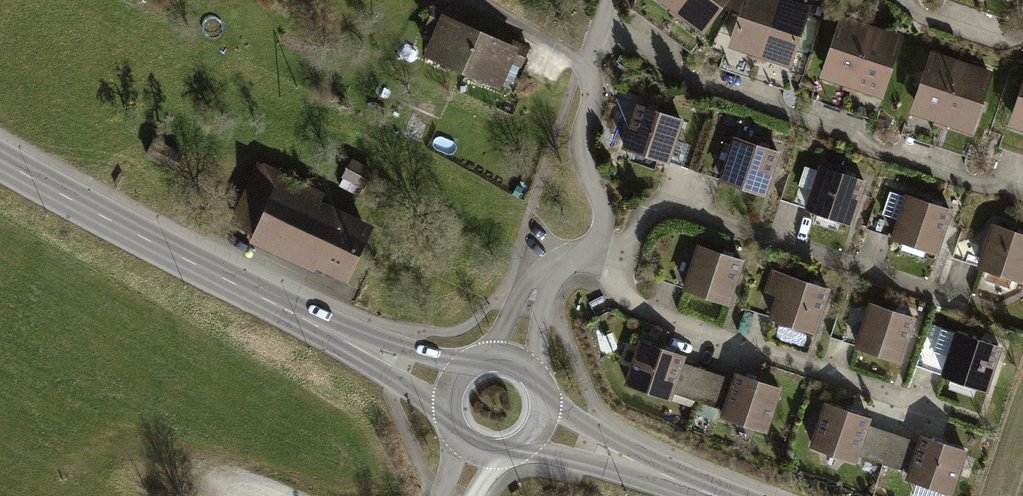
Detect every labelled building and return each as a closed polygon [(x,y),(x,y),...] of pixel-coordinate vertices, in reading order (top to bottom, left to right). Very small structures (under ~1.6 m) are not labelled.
[(671,14),(681,0),(650,0),(671,14)] [(671,14),(698,31),(718,0),(681,0),(671,14)] [(757,60),(770,0),(743,0),(729,53),(757,60)] [(780,0),(770,0),(757,60),(783,67),(800,5),(780,0)] [(436,17),(460,27),(463,20),(429,6),(416,38),(426,42),(436,17)] [(416,61),(458,78),(476,34),(460,27),(436,17),(426,42),(416,61)] [(815,81),(846,91),(863,31),(834,21),(815,81)] [(899,42),(863,31),(846,91),(879,101),(899,42)] [(490,40),(476,34),(458,78),(496,94),(507,67),(514,50),(490,40)] [(493,34),(490,40),(514,50),(507,67),(516,71),(526,48),(493,34)] [(908,116),(941,125),(956,67),(923,58),(908,116)] [(989,75),(956,67),(941,125),(974,133),(989,75)] [(1022,132),(1022,72),(1004,126),(1022,132)] [(676,124),(629,109),(616,149),(663,164),(676,124)] [(774,156),(728,139),(713,179),(760,196),(774,156)] [(169,173),(178,156),(150,141),(141,158),(169,173)] [(361,166),(347,159),(338,178),(353,184),(361,166)] [(320,195),(253,164),(223,229),(247,240),(244,247),(342,292),(371,229),(316,204),(320,195)] [(862,186),(818,169),(802,210),(846,227),(862,186)] [(951,215),(904,202),(891,246),(938,260),(951,215)] [(985,232),(975,273),(1022,284),(1022,282),(1022,240),(985,232)] [(739,267),(694,249),(677,293),(722,310),(739,267)] [(821,294),(776,280),(763,322),(808,336),(821,294)] [(912,321),(866,306),(851,352),(897,367),(912,321)] [(1000,350),(954,335),(938,381),(985,396),(1000,350)] [(682,362),(632,347),(619,389),(668,405),(670,398),(680,368),(682,362)] [(730,383),(680,368),(670,398),(720,414),(730,383)] [(777,391),(732,377),(730,383),(720,414),(719,419),(764,433),(777,391)] [(868,419),(819,404),(804,454),(852,469),(855,459),(865,428),(868,419)] [(913,443),(865,428),(855,459),(903,474),(913,443)] [(915,436),(913,443),(903,474),(900,483),(941,495),(951,495),(965,451),(915,436)]
